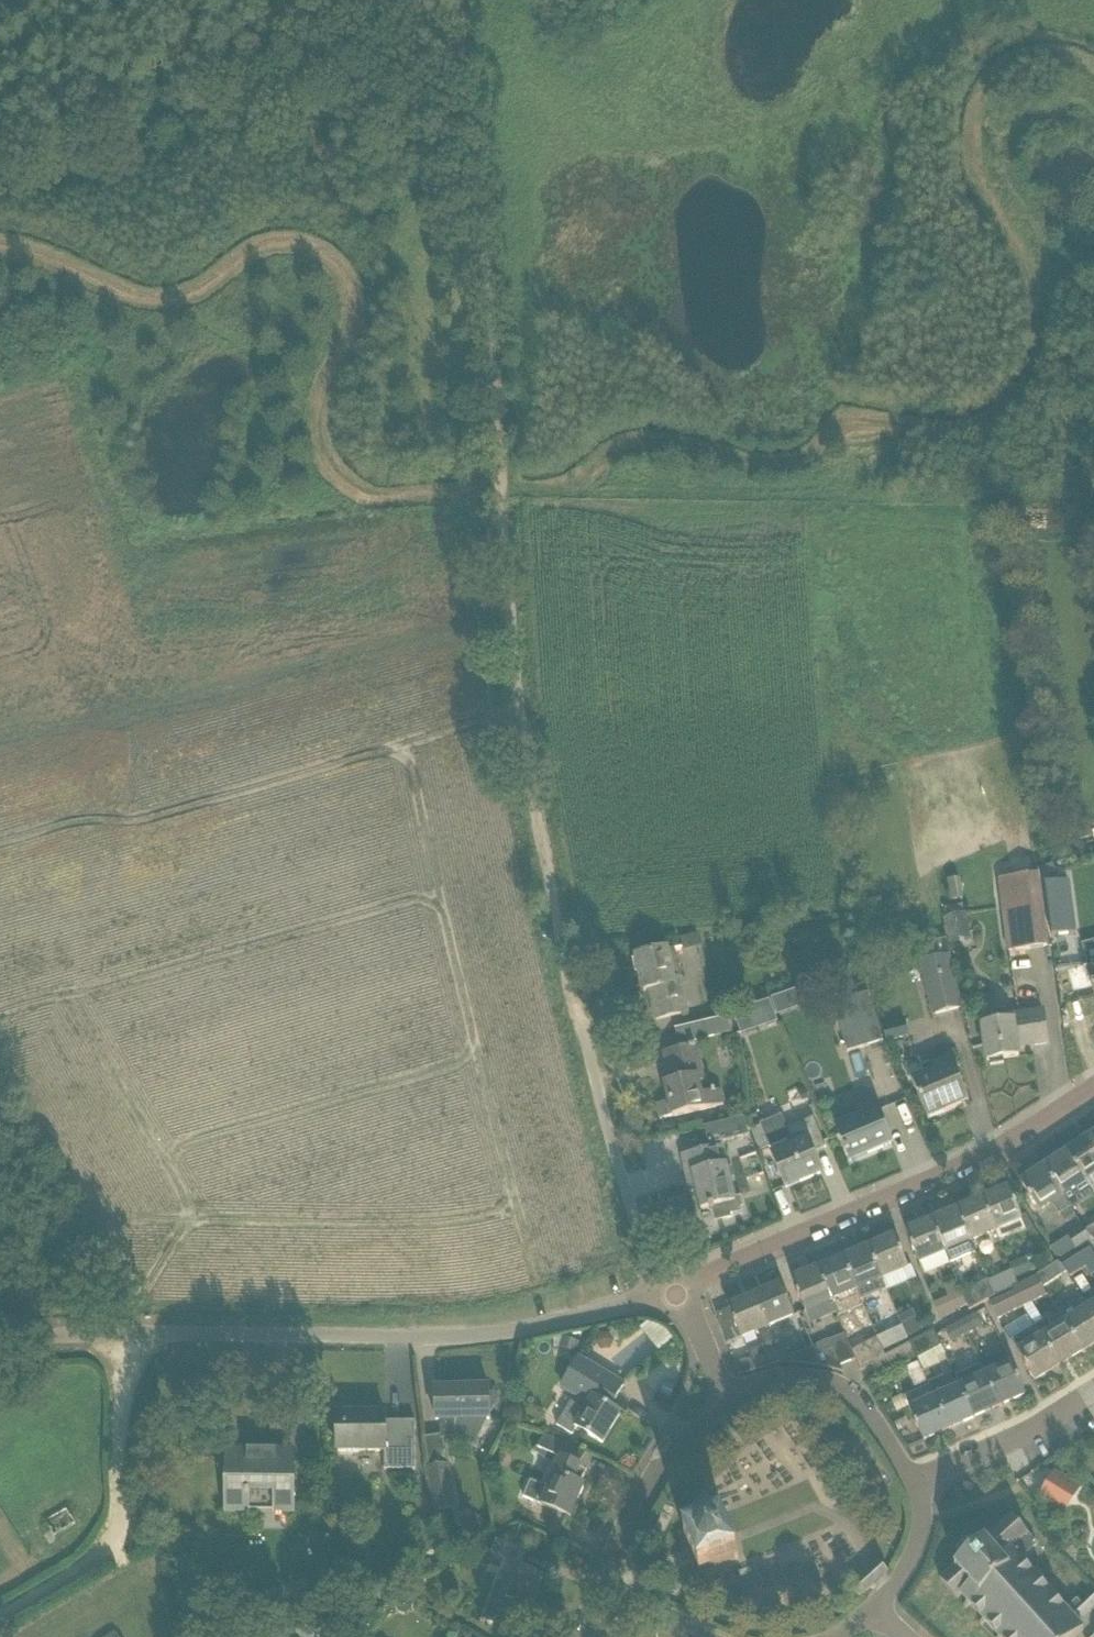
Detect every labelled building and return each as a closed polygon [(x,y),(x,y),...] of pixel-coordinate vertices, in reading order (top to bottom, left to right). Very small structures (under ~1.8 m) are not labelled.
[(998,880),(1006,953),(1049,948),(1039,874),(998,880)] [(1067,875),(1043,879),(1051,931),(1075,928),(1067,875)] [(948,881),(951,902),(963,900),(960,879),(948,881)] [(942,917),(946,940),(948,939),(949,945),(971,942),(966,913),(963,914),(962,906),(943,909),(945,917),(942,917)] [(948,939),(946,940),(927,943),(930,961),(919,963),(933,1016),(961,1008),(951,955),(949,956),(947,946),(949,945),(948,939)] [(658,1004),(652,1005),(656,1020),(687,1013),(672,949),(636,957),(644,992),(654,989),(658,1004)] [(873,959),(866,962),(873,991),(881,989),(873,959)] [(1065,970),(1071,993),(1093,987),(1093,988),(1093,962),(1087,964),(1065,970)] [(800,989),(770,1000),(776,1017),(806,1006),(800,989)] [(832,1005),(847,1052),(882,1041),(867,994),(832,1005)] [(767,1000),(732,1012),(740,1034),(775,1022),(767,1000)] [(1004,1021),(982,1025),(987,1061),(1019,1056),(1017,1042),(1031,1039),(1032,1045),(1048,1043),(1043,1012),(1004,1019),(1004,1021)] [(675,1030),(678,1044),(731,1033),(727,1018),(675,1030)] [(892,1028),(883,1030),(887,1044),(896,1042),(892,1028)] [(675,1081),(665,1083),(669,1102),(657,1104),(660,1119),(701,1110),(725,1105),(722,1091),(698,1096),(695,1084),(699,1083),(692,1046),(663,1053),(666,1068),(672,1066),(675,1081)] [(934,1070),(912,1080),(928,1119),(962,1105),(957,1093),(964,1090),(950,1057),(932,1065),(934,1070)] [(896,1081),(880,1087),(898,1131),(914,1125),(896,1081)] [(891,1144),(882,1124),(870,1094),(853,1101),(855,1107),(859,1117),(836,1127),(838,1132),(842,1141),(850,1161),(891,1144)] [(810,1150),(823,1144),(824,1144),(817,1128),(814,1121),(788,1132),(782,1116),(760,1125),(773,1157),(777,1168),(786,1188),(821,1174),(810,1150)] [(707,1145),(748,1136),(743,1118),(703,1127),(707,1145)] [(1067,1152),(1087,1183),(1086,1184),(1093,1194),(1093,1143),(1090,1137),(1067,1152)] [(682,1157),(687,1180),(694,1180),(701,1210),(709,1208),(709,1209),(714,1208),(717,1219),(743,1213),(740,1199),(734,1200),(730,1180),(727,1166),(725,1167),(721,1148),(682,1157)] [(1067,1152),(1044,1168),(1063,1198),(1086,1184),(1087,1183),(1067,1152)] [(1063,1198),(1044,1168),(1021,1183),(1039,1214),(1052,1206),(1058,1215),(1060,1214),(1065,1222),(1074,1216),(1069,1208),(1063,1198)] [(983,1199),(996,1230),(1000,1241),(1026,1230),(1008,1189),(983,1199)] [(983,1199),(957,1210),(970,1241),(996,1230),(983,1199)] [(945,1252),(944,1252),(949,1265),(974,1253),(969,1242),(970,1241),(957,1210),(932,1221),(945,1252)] [(919,1263),(944,1252),(945,1252),(932,1221),(906,1232),(915,1252),(919,1263)] [(1084,1231),(1090,1240),(1093,1242),(1093,1225),(1084,1231)] [(1084,1231),(1082,1227),(1067,1237),(1075,1250),(1090,1240),(1084,1231)] [(894,1237),(869,1248),(882,1279),(907,1268),(894,1237)] [(869,1248),(843,1258),(856,1289),(882,1279),(869,1248)] [(1068,1279),(1085,1268),(1090,1277),(1093,1274),(1093,1256),(1090,1249),(1062,1267),(1061,1267),(1068,1279)] [(843,1258),(818,1269),(831,1300),(856,1289),(843,1258)] [(1009,1265),(1012,1271),(1015,1279),(1032,1271),(1026,1258),(1009,1265)] [(1037,1277),(1046,1292),(1068,1279),(1061,1267),(1062,1267),(1058,1262),(1036,1276),(1036,1277),(1037,1277)] [(831,1300),(818,1269),(792,1280),(805,1311),(831,1300)] [(1008,1291),(1011,1289),(1018,1286),(1015,1279),(1012,1271),(1001,1276),(986,1282),(993,1299),(1008,1291)] [(1013,1293),(1022,1308),(1046,1297),(1045,1293),(1046,1292),(1037,1277),(1036,1277),(1018,1286),(1011,1289),(1013,1293)] [(968,1312),(993,1299),(986,1282),(961,1292),(967,1306),(968,1309),(968,1310),(968,1312)] [(780,1285),(754,1296),(768,1327),(793,1316),(789,1305),(780,1285)] [(951,1313),(967,1306),(961,1292),(961,1293),(960,1291),(944,1298),(951,1313)] [(1022,1308),(1013,1293),(989,1304),(997,1320),(1022,1308)] [(768,1327),(754,1296),(729,1307),(734,1320),(733,1321),(735,1325),(736,1325),(742,1338),(756,1332),(763,1347),(748,1352),(755,1371),(781,1363),(772,1340),(766,1328),(768,1327)] [(1065,1324),(1082,1352),(1093,1344),(1093,1318),(1089,1309),(1088,1309),(1081,1298),(1058,1313),(1065,1324)] [(901,1326),(906,1340),(908,1339),(934,1324),(923,1303),(897,1317),(901,1326)] [(975,1315),(960,1323),(966,1336),(981,1329),(975,1315)] [(644,1329),(664,1349),(675,1337),(655,1318),(644,1329)] [(1046,1320),(1035,1327),(1059,1366),(1082,1352),(1065,1324),(1053,1332),(1046,1320)] [(966,1336),(960,1323),(945,1330),(951,1343),(966,1336)] [(876,1338),(884,1356),(909,1343),(908,1339),(906,1340),(901,1326),(876,1338)] [(1059,1366),(1035,1327),(1012,1341),(1019,1353),(1018,1353),(1024,1362),(1035,1381),(1059,1366)] [(933,1331),(910,1343),(917,1359),(941,1347),(933,1331)] [(791,1333),(772,1340),(781,1363),(782,1362),(800,1354),(791,1333)] [(855,1360),(852,1351),(851,1351),(844,1335),(829,1341),(832,1349),(815,1356),(820,1366),(843,1372),(841,1366),(855,1360)] [(564,1337),(560,1347),(575,1352),(578,1342),(564,1337)] [(860,1371),(871,1365),(870,1364),(884,1356),(876,1338),(852,1351),(855,1360),(860,1371)] [(870,1364),(871,1365),(871,1366),(872,1366),(879,1379),(917,1359),(910,1343),(909,1343),(884,1356),(870,1364)] [(576,1428),(602,1444),(620,1414),(610,1408),(623,1386),(578,1359),(562,1387),(589,1404),(585,1411),(570,1402),(556,1426),(572,1435),(576,1428)] [(990,1360),(981,1365),(999,1406),(1025,1395),(1010,1362),(994,1369),(990,1360)] [(981,1375),(959,1385),(974,1418),(999,1406),(981,1365),(977,1367),(981,1375)] [(942,1377),(929,1384),(949,1429),(974,1418),(959,1385),(948,1390),(942,1377)] [(665,1383),(659,1396),(668,1400),(674,1387),(665,1383)] [(472,1388),(435,1389),(436,1421),(440,1421),(441,1440),(463,1439),(474,1445),(488,1420),(490,1420),(490,1415),(499,1397),(489,1392),(489,1388),(481,1388),(474,1384),(472,1388)] [(949,1429),(929,1384),(927,1385),(928,1386),(904,1397),(916,1423),(915,1423),(917,1428),(918,1427),(924,1440),(949,1429)] [(383,1470),(401,1470),(414,1470),(415,1422),(400,1421),(400,1431),(385,1431),(385,1414),(338,1414),(338,1436),(337,1451),(384,1452),(383,1470)] [(540,1505),(570,1518),(583,1485),(575,1481),(581,1466),(579,1465),(584,1453),(544,1435),(534,1453),(552,1465),(543,1487),(530,1481),(524,1497),(540,1504),(540,1505)] [(227,1512),(293,1513),(293,1452),(227,1451),(227,1512)] [(427,1468),(434,1513),(453,1510),(447,1465),(427,1468)] [(1052,1476),(1045,1487),(1070,1502),(1077,1491),(1052,1476)] [(45,1521),(54,1536),(76,1524),(67,1508),(45,1521)] [(738,1559),(734,1547),(728,1532),(722,1518),(719,1519),(716,1512),(706,1516),(710,1526),(685,1536),(700,1574),(738,1559)] [(1084,1608),(1077,1600),(1065,1611),(1051,1595),(1054,1592),(1036,1573),(1033,1576),(1025,1566),(1029,1562),(1024,1557),(1037,1545),(1012,1516),(984,1541),(981,1537),(951,1564),(955,1568),(941,1581),(957,1599),(961,1595),(968,1603),(964,1607),(966,1609),(970,1605),(984,1621),(980,1624),(982,1627),(982,1626),(992,1636),(1076,1636),(1084,1630),(1078,1623),(1093,1608),(1093,1598),(1084,1608)] [(491,1554),(517,1563),(522,1549),(496,1539),(491,1554)] [(484,1618),(487,1619),(507,1627),(510,1619),(528,1625),(533,1611),(531,1611),(543,1578),(514,1567),(507,1587),(496,1583),(484,1618)] [(873,1586),(864,1576),(855,1584),(851,1588),(860,1598),(873,1586)] [(199,1636),(223,1636),(219,1623),(197,1629),(199,1636)]
